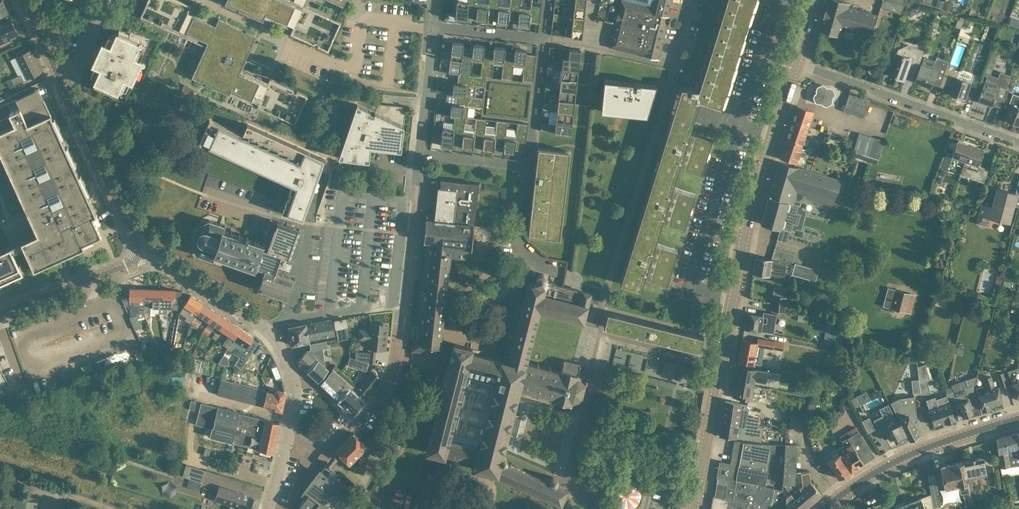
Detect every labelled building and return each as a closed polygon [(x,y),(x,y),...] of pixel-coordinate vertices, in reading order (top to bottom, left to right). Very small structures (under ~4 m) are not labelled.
[(8,12),(3,0),(2,0),(0,1),(0,16),(8,12)] [(141,17),(207,47),(193,78),(204,83),(204,81),(207,83),(207,84),(296,125),(309,97),(298,92),(297,93),(294,92),(295,90),(271,79),(269,84),(266,82),(245,72),(245,73),(241,71),(242,71),(238,69),(241,63),(245,64),(257,36),(246,31),(246,33),(243,31),(243,30),(220,19),(218,23),(190,10),(192,6),(178,0),(149,0),(141,17)] [(264,19),(265,17),(276,22),(281,24),(292,29),(291,31),(290,33),(291,33),(314,44),(315,43),(318,44),(318,45),(328,50),(341,22),(336,20),(292,0),(227,0),(225,3),(236,8),(237,7),(240,9),(239,10),(263,21),(264,19)] [(478,0),(468,0),(468,1),(459,0),(457,0),(455,17),(467,19),(467,13),(477,15),(476,20),(478,3),(478,0)] [(488,4),(478,3),(476,20),(488,21),(488,16),(497,17),(497,22),(500,0),(489,0),(488,4)] [(497,22),(508,23),(509,18),(518,19),(518,24),(521,0),(510,0),(509,6),(500,5),(500,0),(497,22)] [(518,24),(529,26),(530,21),(539,22),(539,23),(540,23),(542,0),(531,0),(530,8),(520,7),(521,0),(518,24)] [(569,1),(568,14),(581,16),(585,17),(586,6),(586,0),(564,0),(569,1)] [(610,47),(643,54),(643,55),(659,59),(659,58),(669,16),(667,15),(670,0),(621,0),(610,47)] [(726,1),(723,0),(724,0),(723,0),(721,15),(719,14),(717,28),(715,28),(715,27),(714,27),(713,42),(711,41),(710,41),(709,56),(706,55),(704,70),(702,69),(700,83),(698,83),(698,82),(697,82),(697,88),(681,87),(679,94),(699,100),(721,107),(726,91),(727,91),(731,79),(730,79),(730,77),(732,77),(735,66),(734,65),(735,63),(736,64),(739,52),(738,52),(739,50),(740,50),(744,38),(743,38),(743,36),(744,36),(748,24),(747,24),(748,22),(749,22),(752,11),(751,10),(752,8),(753,9),(756,0),(726,0),(726,1)] [(841,0),(830,0),(821,30),(841,35),(844,25),(874,34),(879,15),(849,6),(850,3),(841,0)] [(881,7),(901,13),(905,0),(883,0),(881,7)] [(945,1),(942,0),(938,0),(936,6),(943,8),(945,1)] [(954,3),(946,0),(944,8),(952,11),(954,3)] [(917,12),(917,11),(914,7),(913,5),(906,9),(910,16),(917,12)] [(585,17),(581,16),(568,14),(553,12),(553,20),(567,21),(565,36),(582,37),(583,27),(585,17)] [(1009,24),(1016,27),(1018,19),(1012,17),(1009,24)] [(964,21),(960,19),(959,19),(956,27),(962,28),(962,27),(964,21)] [(3,24),(0,25),(0,43),(11,38),(10,36),(18,33),(12,20),(3,24)] [(971,36),(970,36),(972,31),(962,27),(962,28),(960,32),(957,38),(968,42),(971,36)] [(95,64),(94,68),(91,74),(98,77),(94,85),(116,94),(119,87),(126,90),(130,80),(132,81),(141,61),(140,60),(144,50),(137,47),(141,40),(119,30),(116,38),(109,34),(105,44),(103,43),(99,53),(94,51),(94,52),(98,54),(94,63),(95,64)] [(472,61),(473,48),(463,47),(464,42),(452,41),(450,64),(460,65),(460,73),(458,73),(470,74),(472,61)] [(486,76),(486,77),(491,77),(493,63),(494,51),(484,50),(485,48),(485,45),(474,43),(473,43),(473,47),(473,48),(472,61),(481,62),(480,76),(486,76)] [(503,64),(501,78),(512,80),(513,73),(514,66),(513,66),(515,53),(514,53),(505,52),(505,50),(506,47),(494,46),(494,49),(494,51),(493,63),(503,64)] [(547,67),(562,69),(575,70),(576,59),(580,60),(581,49),(564,47),(562,62),(548,60),(547,67)] [(908,71),(916,73),(925,50),(916,47),(914,51),(910,49),(908,54),(903,53),(901,58),(896,56),(890,74),(905,79),(908,71)] [(527,49),(515,48),(514,53),(515,53),(513,66),(514,66),(524,67),(522,81),(533,82),(536,54),(535,56),(526,55),(527,49)] [(31,49),(22,53),(16,56),(10,59),(19,75),(21,74),(24,80),(27,79),(33,76),(42,71),(31,49)] [(948,67),(947,66),(949,61),(937,57),(933,68),(923,64),(920,71),(917,81),(933,86),(935,80),(942,82),(948,67)] [(951,93),(958,96),(964,79),(958,76),(960,71),(948,67),(942,82),(953,86),(951,93)] [(578,70),(575,70),(562,69),(560,82),(546,81),(545,88),(559,90),(573,91),(573,90),(574,80),(577,80),(578,70)] [(476,86),(485,87),(486,77),(486,76),(480,76),(470,74),(458,73),(460,74),(459,83),(454,82),(452,94),(457,94),(475,96),(476,86)] [(14,84),(24,80),(21,74),(19,75),(12,78),(14,84)] [(981,90),(978,99),(980,99),(980,100),(979,101),(989,105),(989,103),(995,105),(998,96),(1005,98),(1006,98),(1008,89),(1008,88),(1009,82),(1010,77),(1003,74),(1001,79),(1000,80),(988,75),(986,82),(986,83),(983,90),(983,91),(981,90)] [(647,115),(653,96),(656,84),(604,79),(601,110),(647,115)] [(964,79),(958,96),(964,98),(964,100),(973,104),(976,94),(979,87),(971,84),(972,82),(964,79)] [(818,81),(811,98),(827,105),(834,88),(818,81)] [(188,85),(184,94),(190,96),(194,88),(188,85)] [(542,109),(557,111),(557,110),(570,112),(570,111),(572,101),(575,101),(576,91),(573,90),(573,91),(559,90),(558,103),(543,102),(542,109)] [(863,118),(870,98),(850,91),(843,110),(863,118)] [(450,114),(465,116),(467,116),(469,106),(482,108),(484,97),(475,96),(457,94),(456,104),(451,103),(450,114)] [(696,112),(699,100),(679,94),(675,106),(655,170),(676,177),(679,166),(702,173),(713,139),(690,131),(693,120),(696,112)] [(1011,110),(1007,119),(1018,124),(1018,98),(1013,96),(1010,103),(1013,104),(1011,110)] [(3,164),(6,163),(32,221),(38,233),(23,240),(22,241),(22,242),(24,245),(24,246),(25,248),(33,266),(34,269),(36,268),(36,269),(36,268),(49,262),(49,263),(50,262),(63,256),(65,255),(77,250),(79,249),(80,248),(85,246),(93,243),(93,242),(91,239),(101,234),(97,224),(101,222),(97,214),(88,194),(89,193),(81,174),(79,175),(75,166),(76,165),(68,146),(66,147),(62,137),(64,136),(55,118),(53,118),(44,98),(40,100),(40,101),(22,109),(21,107),(20,107),(10,111),(10,112),(11,115),(15,124),(0,131),(0,157),(3,164)] [(406,107),(379,103),(374,114),(369,113),(370,110),(357,103),(339,157),(369,160),(371,147),(401,150),(406,107)] [(826,144),(820,142),(805,137),(811,120),(814,111),(797,105),(786,138),(819,148),(824,150),(826,144)] [(574,112),(570,111),(570,112),(557,110),(557,111),(555,124),(541,123),(540,130),(571,133),(568,132),(569,122),(573,122),(574,112)] [(462,147),(464,130),(463,130),(465,116),(450,114),(450,115),(455,115),(453,129),(443,127),(441,145),(452,146),(453,141),(462,142),(462,147)] [(892,122),(904,127),(907,119),(895,114),(892,122)] [(474,131),(464,130),(462,147),(473,148),(474,143),(483,144),(486,125),(486,118),(476,117),(474,131)] [(210,118),(199,142),(291,184),(282,211),(303,219),(311,198),(313,195),(314,191),(315,188),(316,185),(317,181),(318,178),(325,158),(247,123),(243,133),(210,118)] [(507,129),(508,121),(497,119),(496,126),(486,125),(483,144),(483,146),(482,150),(494,151),(494,148),(495,146),(504,147),(506,134),(506,135),(507,129)] [(504,147),(504,152),(515,153),(515,148),(525,149),(525,150),(528,123),(517,122),(516,136),(506,135),(506,134),(504,147)] [(294,126),(288,124),(285,131),(290,133),(294,126)] [(859,133),(856,142),(851,155),(876,163),(883,141),(859,133)] [(819,148),(786,138),(779,157),(789,160),(797,163),(800,155),(804,157),(806,151),(816,155),(818,149),(819,148)] [(947,151),(944,161),(936,181),(942,184),(946,173),(945,173),(947,169),(959,174),(970,144),(957,139),(952,153),(947,151)] [(852,152),(855,143),(847,140),(844,150),(852,152)] [(970,144),(959,174),(983,182),(988,168),(978,165),(983,149),(970,144)] [(538,147),(535,171),(528,234),(560,238),(570,151),(538,147)] [(790,198),(801,201),(803,202),(804,198),(832,207),(841,180),(788,163),(779,161),(768,196),(789,202),(790,198)] [(655,170),(638,226),(658,232),(661,222),(684,229),(695,194),(672,187),(676,177),(655,170)] [(210,175),(207,185),(254,199),(257,190),(210,175)] [(372,179),(364,178),(363,188),(371,189),(371,186),(372,179)] [(497,248),(497,243),(498,239),(499,232),(499,227),(475,224),(479,183),(440,179),(440,180),(441,180),(448,180),(447,188),(440,187),(438,187),(438,188),(435,213),(427,212),(424,240),(424,241),(420,279),(415,320),(415,326),(417,327),(416,337),(414,336),(413,340),(412,350),(413,350),(435,353),(440,354),(441,346),(443,321),(450,265),(451,255),(459,256),(470,257),(481,258),(495,260),(497,248)] [(980,214),(990,217),(1008,222),(1013,205),(1018,207),(1018,179),(1015,192),(998,188),(993,206),(983,204),(980,214)] [(798,205),(800,206),(801,201),(790,198),(789,202),(768,196),(761,223),(780,228),(776,239),(787,242),(790,231),(791,231),(797,210),(798,205)] [(256,242),(248,239),(240,236),(241,234),(238,233),(238,235),(233,233),(234,231),(231,230),(230,232),(225,230),(227,225),(214,220),(212,219),(210,220),(209,220),(207,222),(206,223),(206,225),(206,226),(207,227),(208,229),(208,230),(207,230),(205,230),(199,234),(200,241),(201,242),(197,244),(195,248),(197,253),(213,259),(215,254),(255,268),(256,265),(265,268),(258,287),(288,298),(295,277),(274,270),(276,265),(282,268),(286,256),(290,257),(300,229),(278,221),(271,219),(264,242),(263,244),(258,242),(258,240),(256,240),(256,242)] [(638,226),(620,282),(641,289),(644,278),(667,285),(678,250),(655,243),(658,232),(638,226)] [(23,273),(13,251),(11,246),(0,251),(0,283),(23,273)] [(771,258),(782,260),(785,250),(774,247),(771,258)] [(530,257),(535,262),(534,263),(540,268),(549,258),(538,248),(530,257)] [(773,266),(785,267),(784,273),(790,273),(792,262),(782,260),(771,258),(755,255),(753,272),(763,274),(770,275),(771,264),(773,264),(773,266)] [(567,489),(556,484),(558,479),(557,478),(553,476),(551,477),(549,481),(538,476),(505,462),(506,461),(506,460),(507,459),(506,458),(506,457),(505,456),(503,456),(502,456),(509,429),(510,425),(520,387),(555,396),(554,399),(571,403),(572,400),(580,398),(582,400),(584,399),(581,396),(584,384),(588,383),(587,381),(584,382),(578,376),(581,364),(564,360),(561,372),(526,363),(540,310),(583,321),(591,292),(554,283),(554,282),(547,280),(547,279),(547,278),(546,277),(546,276),(545,276),(545,275),(544,274),(543,274),(542,274),(541,274),(540,274),(539,275),(537,277),(536,278),(535,283),(529,281),(523,304),(518,303),(507,347),(505,357),(509,358),(508,362),(471,353),(473,347),(454,343),(452,349),(451,357),(427,451),(445,456),(445,455),(476,462),(474,469),(497,475),(496,476),(561,504),(567,489)] [(1013,282),(1004,279),(1003,285),(1012,287),(1013,282)] [(129,302),(131,305),(130,314),(131,316),(129,316),(135,330),(142,327),(139,319),(145,318),(146,318),(145,311),(145,300),(146,288),(130,287),(130,290),(123,290),(123,299),(125,304),(129,302)] [(910,313),(915,294),(888,287),(883,306),(910,313)] [(145,311),(146,318),(150,318),(151,307),(159,307),(159,300),(160,289),(146,288),(145,300),(145,311)] [(176,289),(160,289),(159,300),(159,307),(159,313),(160,313),(160,317),(163,317),(163,313),(166,313),(167,308),(172,308),(178,309),(180,300),(182,291),(182,290),(176,290),(176,289)] [(787,296),(773,294),(770,310),(775,311),(784,312),(787,296)] [(192,324),(195,318),(189,314),(192,310),(197,313),(204,303),(191,295),(179,312),(186,317),(185,319),(192,324)] [(216,311),(204,303),(197,313),(210,321),(216,311)] [(216,311),(210,321),(203,331),(209,335),(216,325),(223,330),(229,320),(216,311)] [(703,335),(701,334),(683,330),(608,311),(604,326),(672,343),(699,350),(703,335)] [(786,336),(787,330),(768,326),(767,329),(761,327),(762,320),(772,322),(773,317),(756,314),(746,313),(744,327),(761,330),(760,331),(770,333),(786,336)] [(343,319),(342,317),(341,318),(341,319),(335,320),(336,326),(336,328),(348,326),(346,318),(343,319)] [(834,319),(827,318),(823,344),(839,347),(843,328),(833,326),(834,319)] [(332,319),(318,321),(321,337),(335,335),(334,329),(332,319)] [(27,326),(18,329),(38,383),(40,386),(48,382),(47,379),(53,377),(52,375),(66,370),(65,368),(69,367),(65,357),(62,359),(51,330),(55,329),(51,320),(48,321),(47,320),(32,325),(33,327),(29,329),(27,326)] [(227,348),(228,349),(236,337),(242,329),(229,320),(223,330),(229,334),(223,344),(228,347),(227,348)] [(318,321),(303,324),(307,342),(309,341),(309,339),(321,337),(318,321)] [(370,331),(367,331),(361,330),(360,338),(369,339),(368,347),(385,349),(386,339),(386,335),(387,335),(388,325),(371,323),(370,331)] [(289,327),(292,344),(302,342),(307,342),(303,324),(289,327)] [(348,338),(348,326),(336,328),(338,338),(338,340),(348,338)] [(236,337),(228,349),(240,357),(246,361),(253,350),(247,346),(248,346),(254,336),(242,329),(236,337)] [(738,360),(748,362),(761,364),(765,346),(784,350),(785,343),(758,337),(757,341),(742,338),(738,360)] [(98,358),(117,360),(115,359),(116,349),(118,349),(119,342),(100,340),(98,358)] [(308,349),(297,361),(306,369),(308,371),(307,371),(318,381),(329,368),(324,363),(325,361),(323,348),(328,347),(327,340),(310,343),(311,348),(309,350),(308,349)] [(375,363),(376,355),(376,353),(371,352),(365,351),(356,350),(355,357),(355,358),(367,361),(371,363),(375,363)] [(840,359),(839,361),(841,361),(842,361),(849,363),(851,353),(841,351),(840,358),(840,359)] [(223,354),(220,360),(226,363),(229,356),(223,354)] [(354,367),(357,359),(350,356),(348,365),(354,367)] [(187,368),(193,370),(196,358),(190,357),(187,368)] [(96,376),(113,378),(114,367),(116,367),(117,360),(98,358),(96,376)] [(196,358),(193,370),(199,371),(202,360),(196,358)] [(1016,368),(1008,370),(1011,381),(1017,398),(1018,397),(1018,358),(1016,368)] [(208,361),(202,360),(199,371),(205,373),(208,361)] [(432,390),(438,367),(425,364),(420,387),(432,390)] [(780,379),(781,373),(748,366),(738,365),(737,372),(735,372),(735,373),(736,374),(735,382),(745,383),(754,385),(755,380),(766,382),(767,376),(780,379)] [(9,383),(1,368),(0,368),(0,386),(9,383)] [(328,373),(321,383),(323,385),(353,412),(364,400),(363,400),(365,398),(354,389),(355,388),(353,386),(350,383),(336,370),(333,368),(328,373)] [(355,388),(354,389),(365,398),(365,399),(383,378),(371,369),(355,388)] [(1001,387),(1007,385),(1003,372),(996,374),(1001,387)] [(988,390),(977,393),(982,410),(990,407),(990,405),(1002,401),(998,387),(995,388),(991,375),(984,378),(986,384),(988,390)] [(275,390),(275,392),(261,389),(256,387),(239,383),(221,378),(217,394),(228,396),(228,397),(235,399),(254,404),(272,408),(282,410),(286,393),(284,390),(277,389),(275,390)] [(919,378),(911,379),(913,393),(920,392),(919,381),(919,378)] [(919,381),(920,392),(921,393),(927,394),(931,392),(926,379),(919,381)] [(802,393),(808,395),(809,395),(812,382),(811,382),(805,381),(802,393)] [(745,399),(757,401),(771,404),(773,394),(768,393),(769,387),(754,385),(745,383),(735,382),(735,384),(733,394),(735,394),(735,397),(745,399)] [(954,389),(946,392),(949,401),(954,399),(956,404),(958,403),(962,416),(974,413),(972,407),(979,405),(976,396),(972,385),(968,386),(965,387),(966,392),(956,396),(954,389)] [(864,391),(851,397),(856,406),(868,399),(864,391)] [(937,398),(939,401),(933,403),(931,397),(926,399),(929,410),(934,424),(946,420),(946,422),(955,419),(949,402),(949,403),(946,395),(937,398)] [(898,416),(897,416),(896,417),(889,403),(879,408),(882,414),(873,419),(883,439),(892,434),(896,441),(906,436),(908,435),(909,438),(919,433),(916,429),(914,423),(918,421),(915,401),(903,403),(900,397),(891,402),(898,416)] [(739,423),(746,424),(748,416),(749,408),(746,403),(725,400),(723,416),(732,417),(731,421),(739,422),(739,423)] [(201,402),(196,424),(212,428),(210,436),(254,448),(259,449),(263,450),(273,452),(273,453),(274,453),(278,430),(280,422),(270,420),(201,402)] [(816,403),(810,402),(808,412),(814,413),(816,403)] [(730,437),(751,440),(761,441),(762,437),(757,433),(758,426),(746,424),(739,423),(739,422),(731,421),(732,417),(723,416),(720,435),(730,437)] [(869,416),(862,420),(868,432),(875,428),(869,416)] [(874,455),(868,447),(859,431),(855,433),(849,437),(858,452),(857,452),(863,462),(874,455)] [(367,459),(360,452),(367,445),(354,432),(336,449),(332,455),(333,456),(333,455),(337,457),(338,456),(341,458),(343,455),(349,462),(348,462),(348,463),(347,465),(353,467),(352,471),(364,473),(367,459)] [(858,452),(849,437),(845,432),(840,436),(845,444),(837,449),(840,453),(841,452),(842,454),(851,470),(853,469),(854,469),(857,468),(857,466),(863,462),(857,452),(858,452)] [(1018,464),(1018,437),(1017,432),(996,438),(1001,467),(1018,464)] [(734,440),(730,464),(721,462),(720,467),(721,467),(720,472),(719,472),(717,482),(714,497),(714,502),(715,502),(714,506),(713,506),(712,508),(722,508),(727,508),(744,508),(745,508),(746,508),(747,503),(754,505),(756,498),(762,499),(764,491),(765,486),(773,444),(744,442),(734,440)] [(838,478),(851,470),(842,454),(841,452),(840,453),(837,449),(831,452),(825,456),(818,444),(813,447),(816,458),(819,463),(824,460),(831,471),(833,470),(838,478)] [(783,483),(796,483),(796,473),(797,445),(785,445),(783,483)] [(205,447),(203,454),(209,456),(211,449),(205,447)] [(971,498),(972,503),(971,498),(983,495),(981,487),(975,488),(972,476),(986,473),(983,456),(963,460),(971,498)] [(971,498),(963,460),(954,462),(941,465),(943,475),(946,487),(959,484),(960,493),(963,493),(965,505),(972,504),(972,503),(971,498)] [(189,477),(193,465),(186,464),(183,475),(189,477)] [(190,477),(195,479),(199,467),(193,465),(189,477),(190,477)] [(205,469),(199,467),(195,479),(202,481),(205,469)] [(814,500),(821,494),(811,481),(809,470),(796,473),(796,483),(783,483),(783,484),(791,492),(790,493),(795,498),(804,491),(807,495),(809,494),(814,500)] [(335,475),(331,480),(320,471),(312,482),(331,497),(338,488),(345,494),(351,487),(335,475)] [(941,508),(939,494),(937,483),(935,473),(927,475),(930,490),(932,490),(933,492),(898,507),(898,508),(938,508),(941,508)] [(199,490),(202,481),(195,479),(190,477),(187,487),(199,490)] [(176,493),(175,481),(164,482),(165,493),(176,493)] [(312,482),(303,493),(307,495),(298,506),(302,508),(313,508),(316,505),(322,508),(331,497),(312,482)] [(220,485),(215,500),(239,508),(238,508),(256,508),(259,500),(245,495),(245,493),(220,485)] [(782,492),(783,489),(775,488),(765,486),(764,491),(762,499),(762,502),(765,503),(765,502),(772,503),(771,505),(771,506),(777,508),(777,507),(781,508),(782,492)] [(16,508),(33,508),(36,495),(17,491),(16,498),(17,499),(16,508)] [(804,491),(795,498),(790,493),(786,496),(786,508),(803,508),(804,508),(814,500),(809,494),(807,495),(804,491)] [(771,506),(771,505),(772,503),(765,502),(765,503),(762,502),(762,499),(756,498),(754,505),(754,508),(771,508),(771,506)] [(103,508),(84,499),(81,506),(80,505),(78,508),(103,508)]
